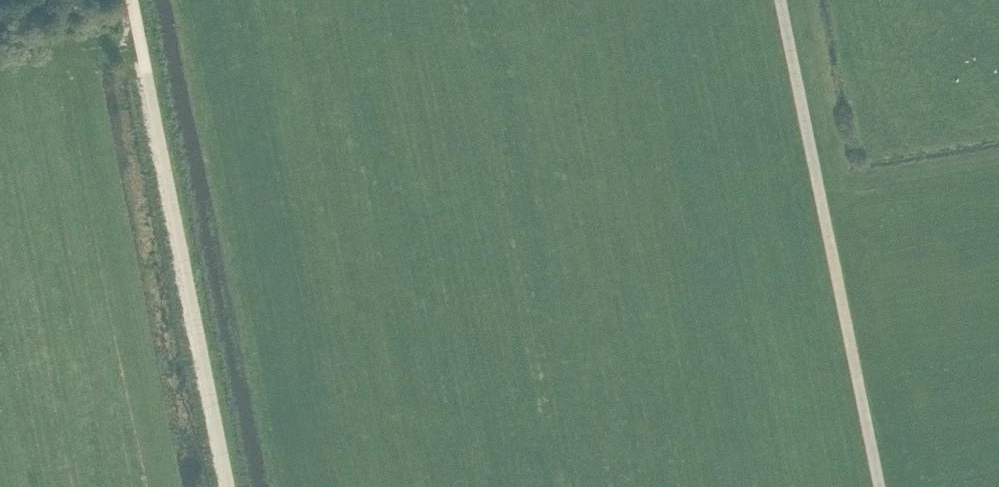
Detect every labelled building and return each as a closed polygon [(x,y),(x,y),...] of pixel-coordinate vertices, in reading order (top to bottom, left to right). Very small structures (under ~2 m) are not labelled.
[(74,11),(91,7),(90,0),(72,0),(74,11)]
